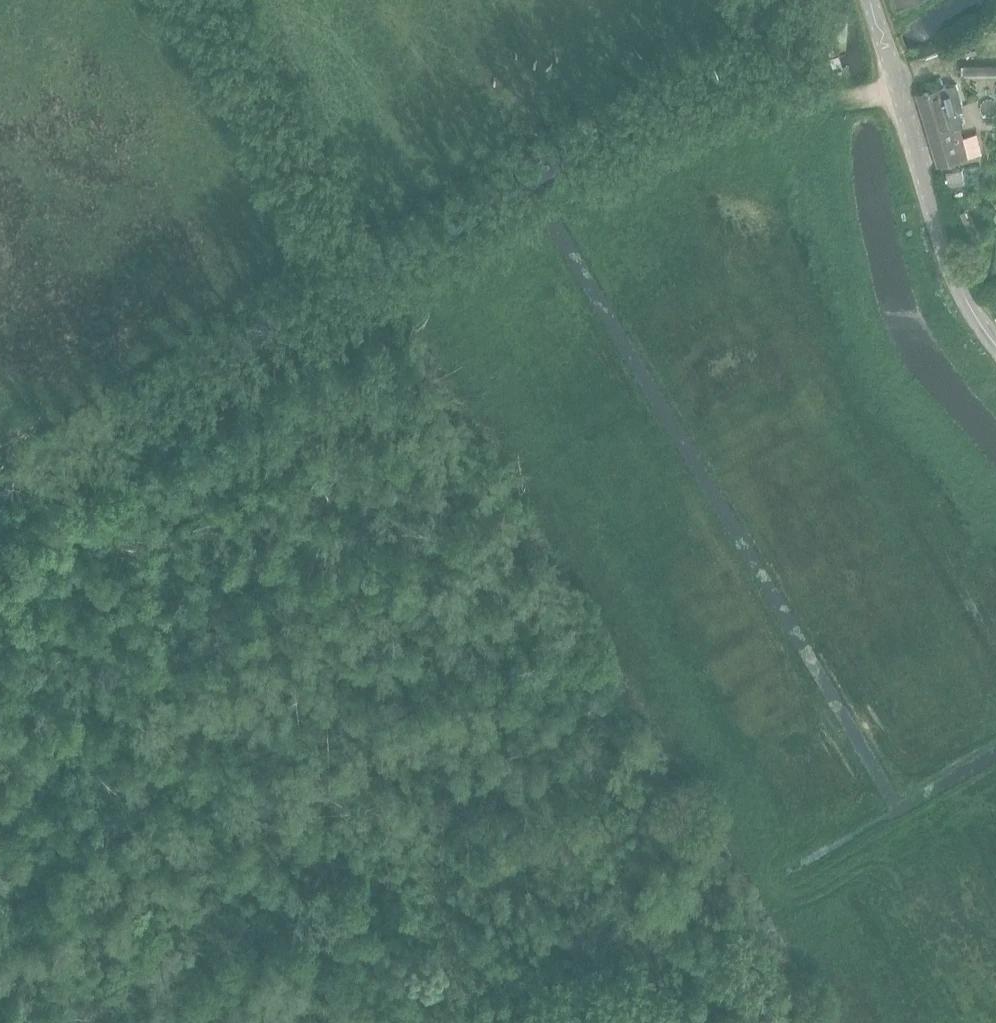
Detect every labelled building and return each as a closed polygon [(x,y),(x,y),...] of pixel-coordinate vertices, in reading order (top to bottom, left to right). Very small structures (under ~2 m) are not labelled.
[(995,78),(995,67),(966,67),(966,78),(995,78)] [(938,165),(957,159),(967,157),(959,127),(963,126),(959,111),(958,107),(963,106),(957,84),(946,87),(946,86),(918,94),(938,165)] [(948,187),(964,184),(962,172),(946,175),(948,187)]
